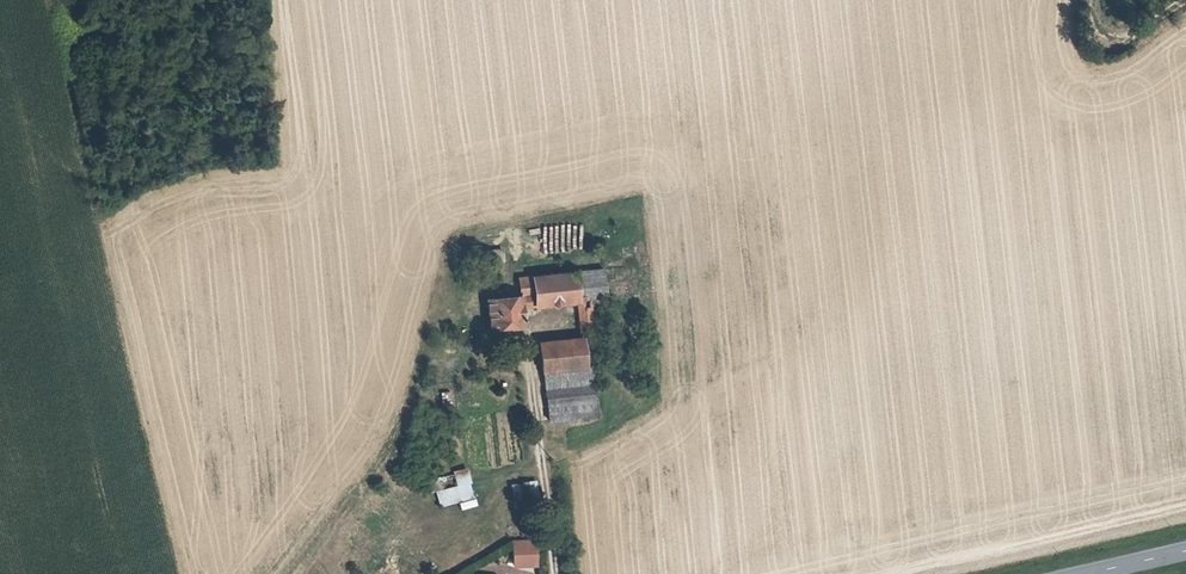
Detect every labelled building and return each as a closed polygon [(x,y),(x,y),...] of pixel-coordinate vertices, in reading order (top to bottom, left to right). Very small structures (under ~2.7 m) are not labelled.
[(596,344),(592,302),(591,290),(586,290),(586,295),(579,295),(576,270),(535,276),(536,294),(490,300),(494,330),(525,326),(523,312),(576,305),(580,339),(581,346),(596,344)] [(545,373),(583,368),(581,346),(580,339),(541,344),(543,373),(545,373)] [(438,503),(471,503),(471,472),(439,471),(438,503)] [(539,501),(538,481),(512,483),(514,503),(539,501)] [(461,510),(476,506),(474,499),(459,503),(461,510)] [(522,544),(522,535),(507,544),(507,545),(522,544)] [(533,567),(530,543),(522,544),(507,545),(509,569),(533,567)]
